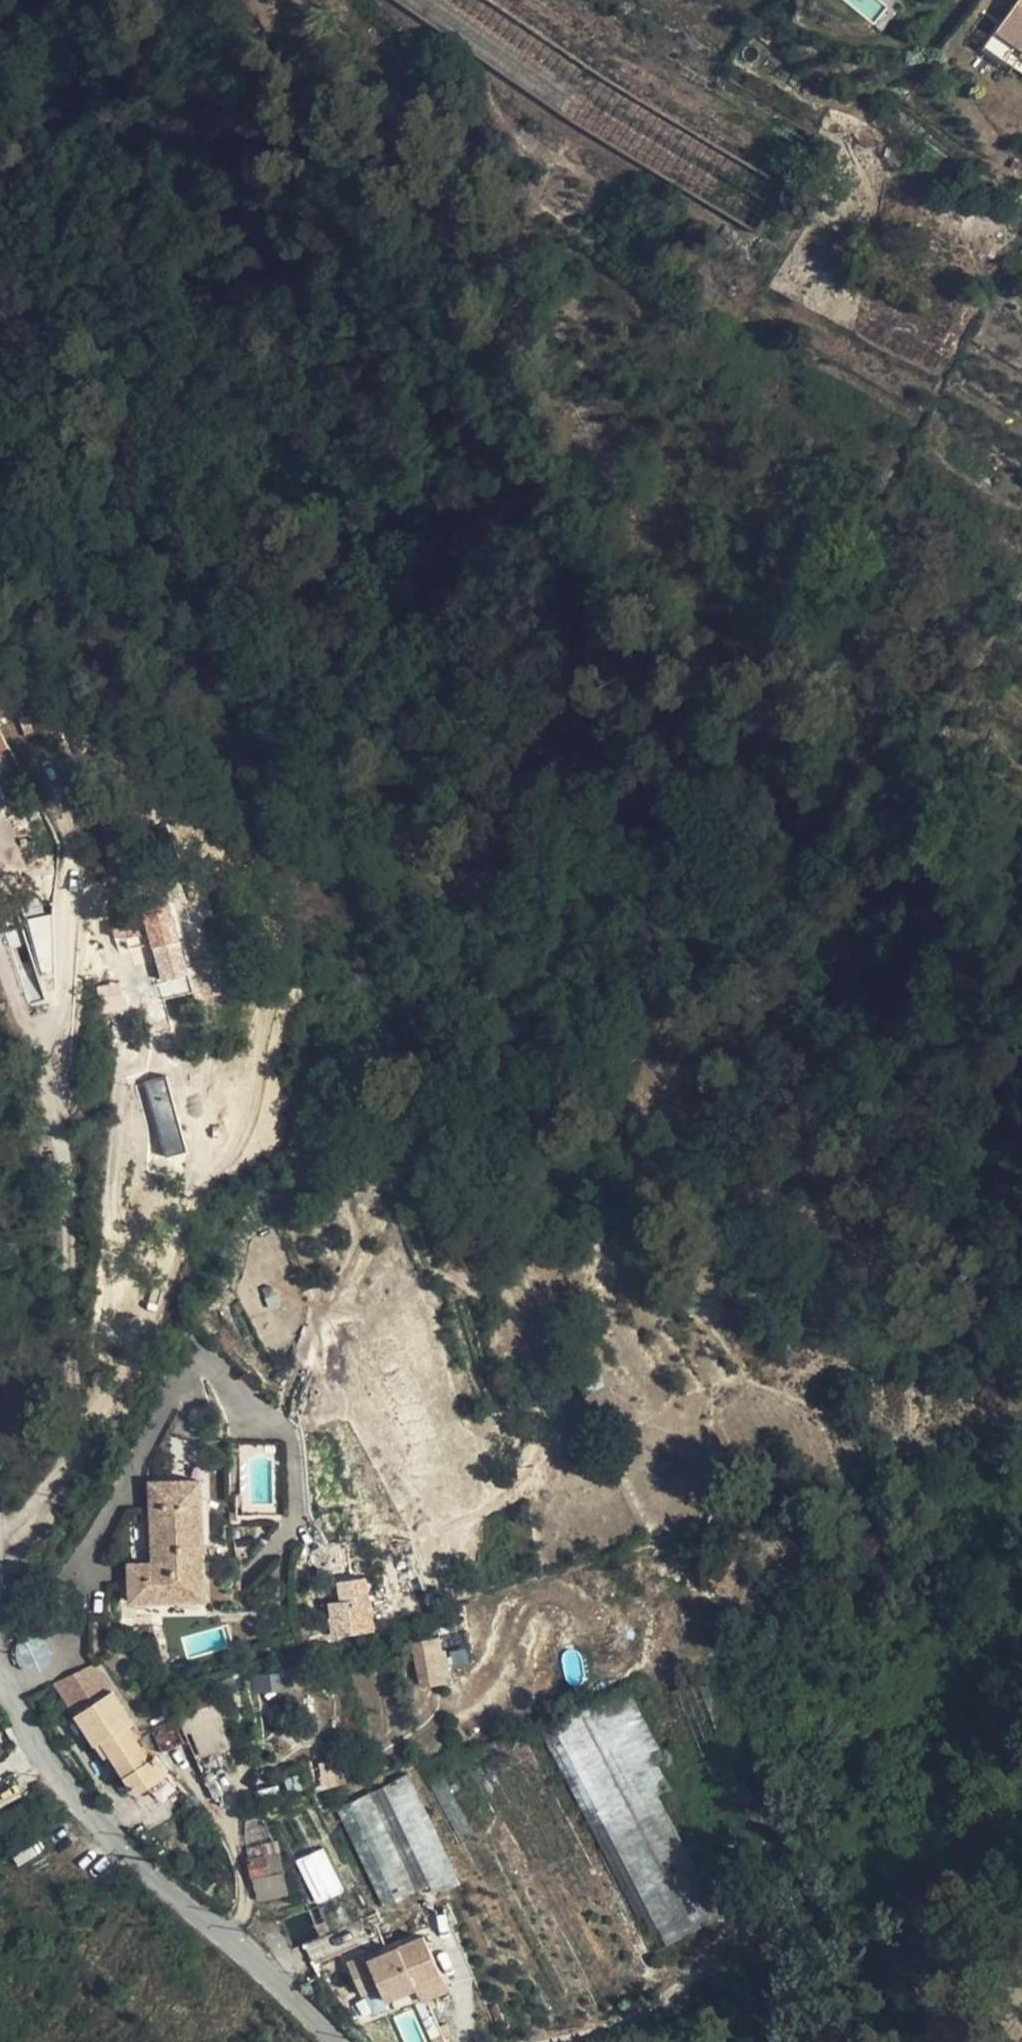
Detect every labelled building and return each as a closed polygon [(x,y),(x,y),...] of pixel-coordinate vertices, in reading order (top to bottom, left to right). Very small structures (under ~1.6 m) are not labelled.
[(983,48),(1011,69),(1021,55),(1021,0),(1017,0),(983,48)] [(18,847),(42,834),(21,797),(0,809),(0,815),(18,847)] [(213,959),(187,966),(169,899),(122,912),(128,935),(150,929),(163,979),(175,976),(180,994),(193,991),(195,999),(222,992),(213,959)] [(47,916),(29,919),(35,953),(52,950),(47,916)] [(164,1154),(179,1152),(167,1083),(152,1086),(164,1154)] [(152,1563),(125,1564),(128,1608),(211,1603),(203,1478),(148,1481),(152,1563)] [(339,1601),(326,1604),(332,1638),(375,1630),(365,1577),(335,1583),(339,1601)] [(420,1685),(445,1679),(436,1639),(411,1644),(420,1685)] [(127,1726),(133,1722),(112,1690),(100,1672),(63,1696),(103,1757),(110,1753),(134,1789),(137,1791),(141,1790),(167,1773),(155,1754),(149,1758),(127,1726)] [(630,1689),(539,1727),(654,1951),(722,1916),(658,1794),(671,1787),(657,1761),(665,1757),(630,1689)] [(212,1743),(223,1740),(209,1692),(185,1699),(201,1751),(214,1748),(212,1743)] [(184,1743),(172,1716),(149,1726),(162,1753),(184,1743)] [(378,1908),(452,1880),(413,1776),(339,1804),(378,1908)] [(249,1860),(279,1853),(277,1843),(247,1849),(249,1860)] [(295,1860),(315,1904),(344,1891),(323,1847),(295,1860)] [(258,1899),(287,1892),(279,1853),(249,1860),(253,1877),(253,1876),(258,1899)] [(427,1937),(348,1963),(365,2012),(416,1995),(419,2003),(446,1994),(427,1937)]
